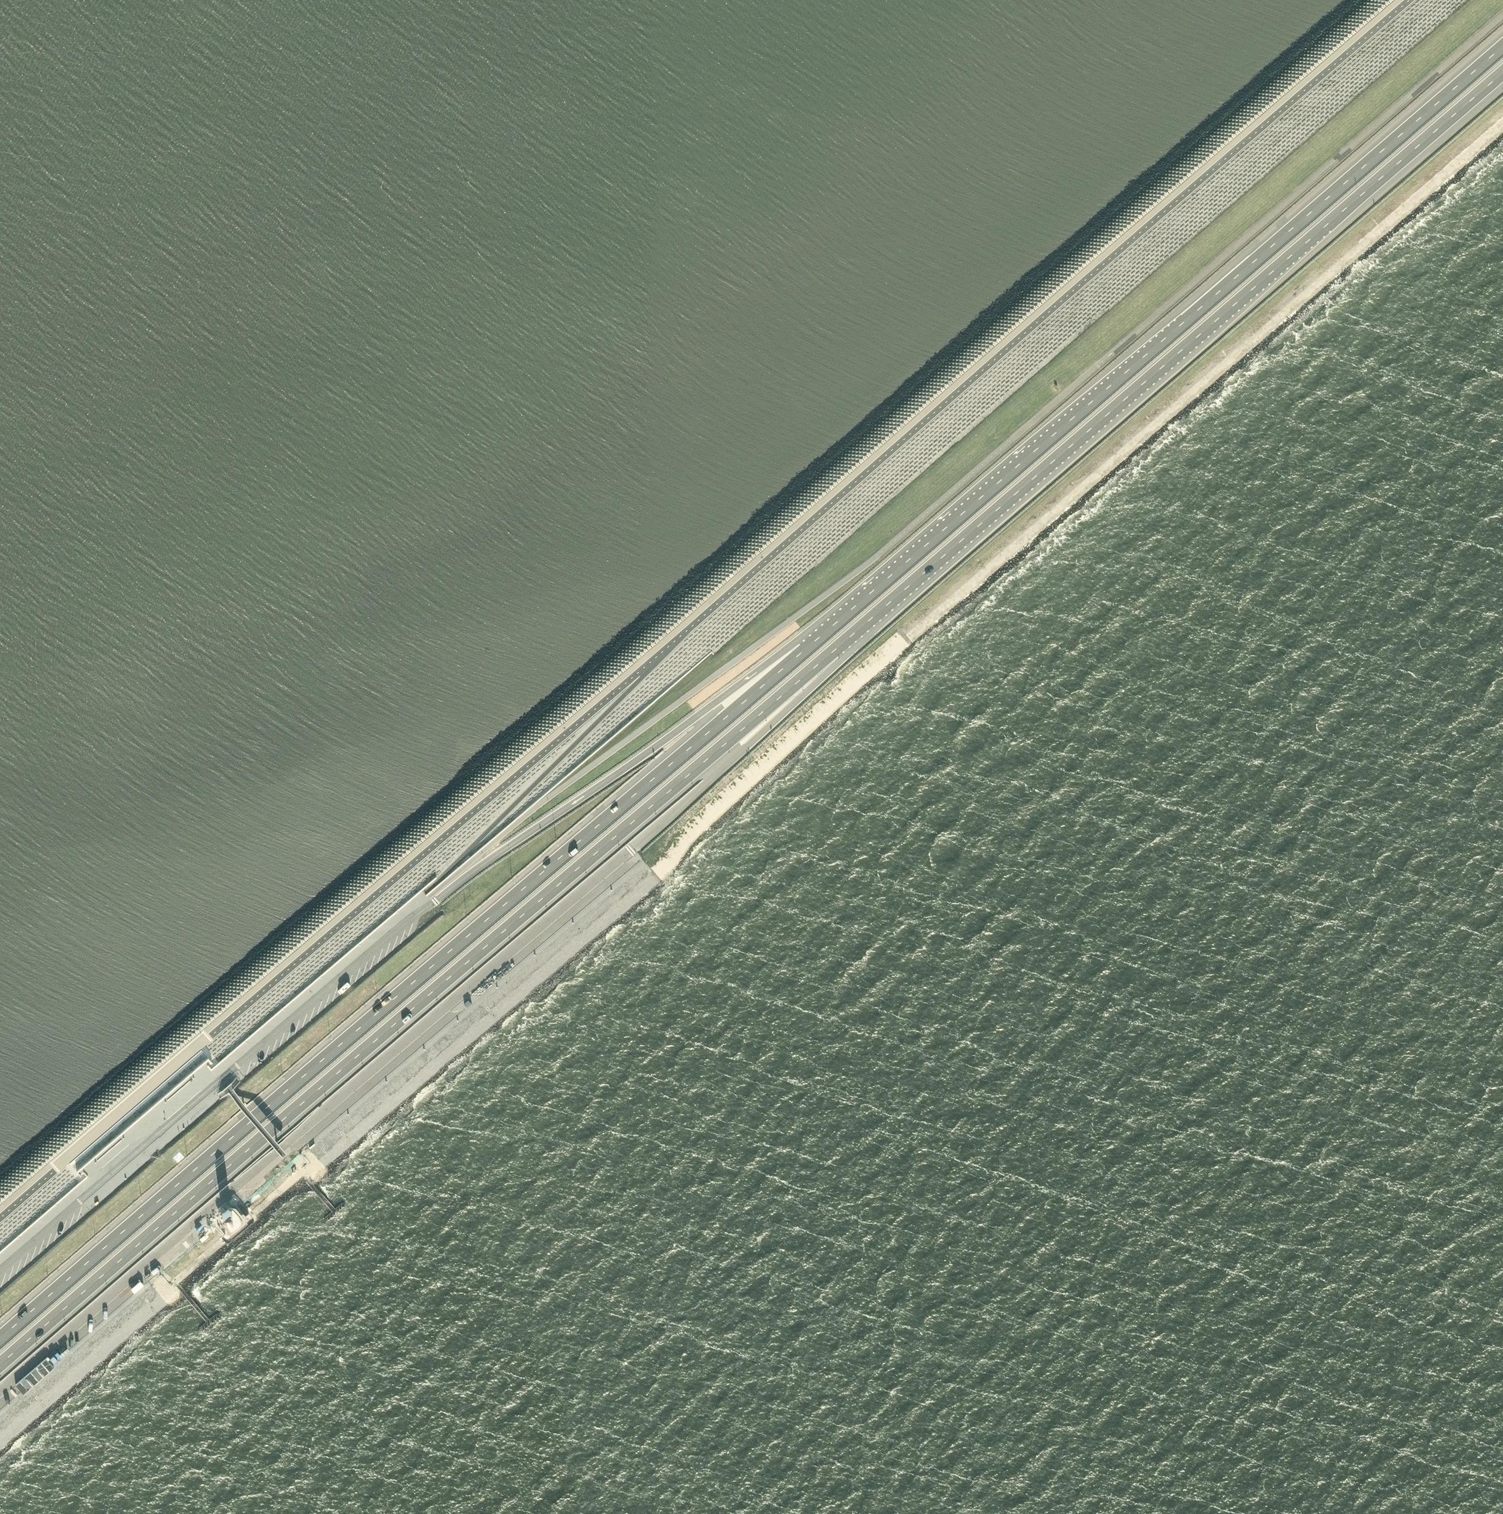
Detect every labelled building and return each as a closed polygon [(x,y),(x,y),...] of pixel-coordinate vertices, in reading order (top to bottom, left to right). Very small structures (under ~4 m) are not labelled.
[(393,1069),(406,1059),(402,1054),(389,1064),(393,1069)] [(243,1206),(257,1194),(254,1190),(239,1203),(243,1206)] [(220,1219),(215,1223),(225,1235),(246,1217),(236,1205),(232,1209),(229,1207),(228,1208),(226,1208),(219,1213),(219,1215),(218,1217),(220,1219)]
